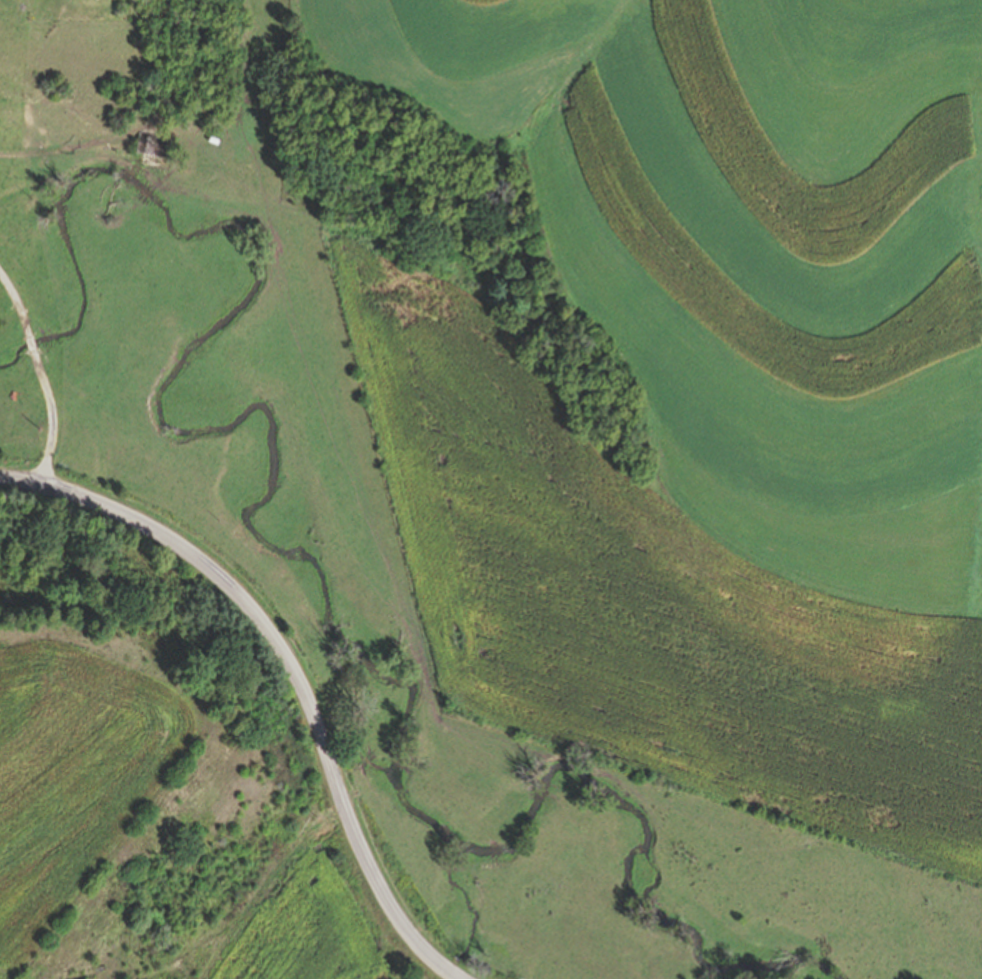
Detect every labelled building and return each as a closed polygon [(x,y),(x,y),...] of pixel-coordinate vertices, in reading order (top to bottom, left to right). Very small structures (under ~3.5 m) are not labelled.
[(173,138),(137,136),(136,154),(171,157),(173,138)]
